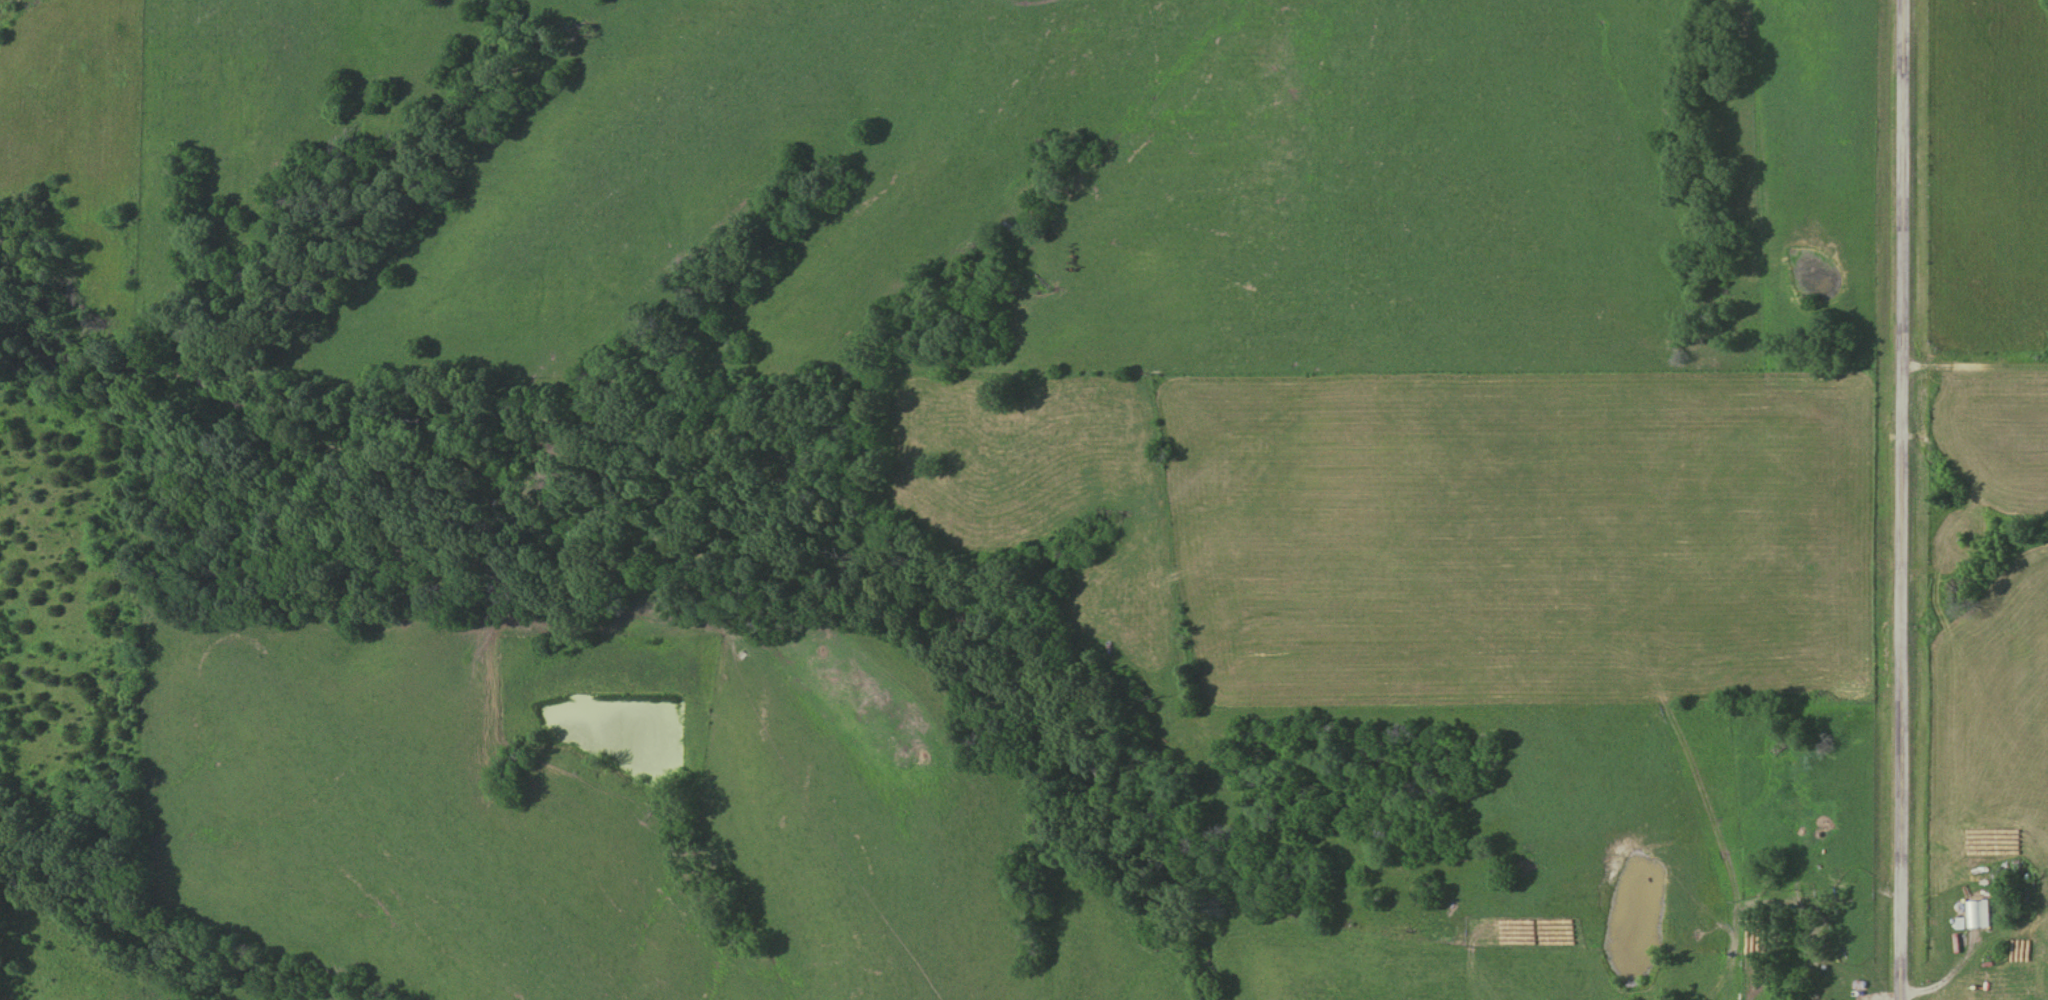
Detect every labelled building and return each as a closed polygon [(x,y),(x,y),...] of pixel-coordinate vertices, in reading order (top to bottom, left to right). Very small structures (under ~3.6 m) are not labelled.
[(1979,918),(1955,918),(1955,929),(1979,929),(1979,918)]
